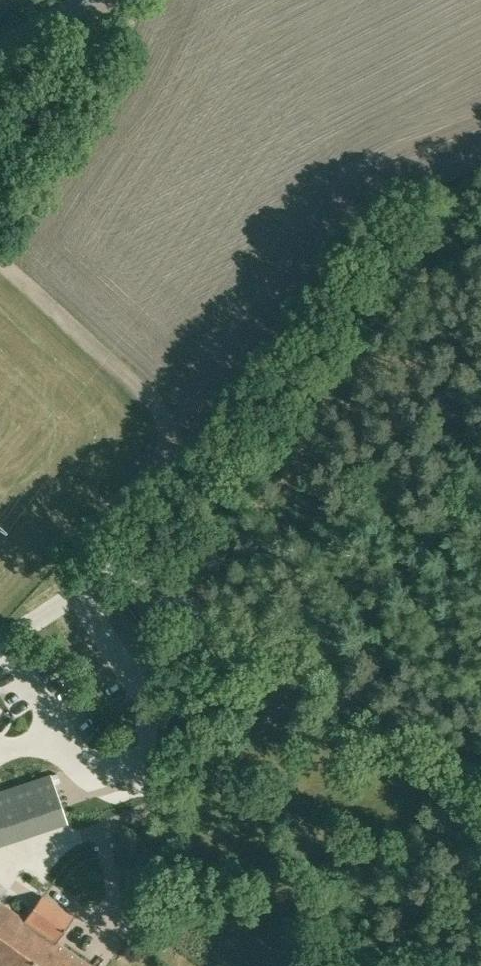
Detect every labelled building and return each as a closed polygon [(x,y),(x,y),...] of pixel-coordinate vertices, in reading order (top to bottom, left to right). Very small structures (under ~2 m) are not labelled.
[(0,792),(0,843),(66,821),(50,775),(0,792)] [(56,942),(73,917),(42,895),(25,920),(0,902),(0,965),(91,965),(56,942)]
